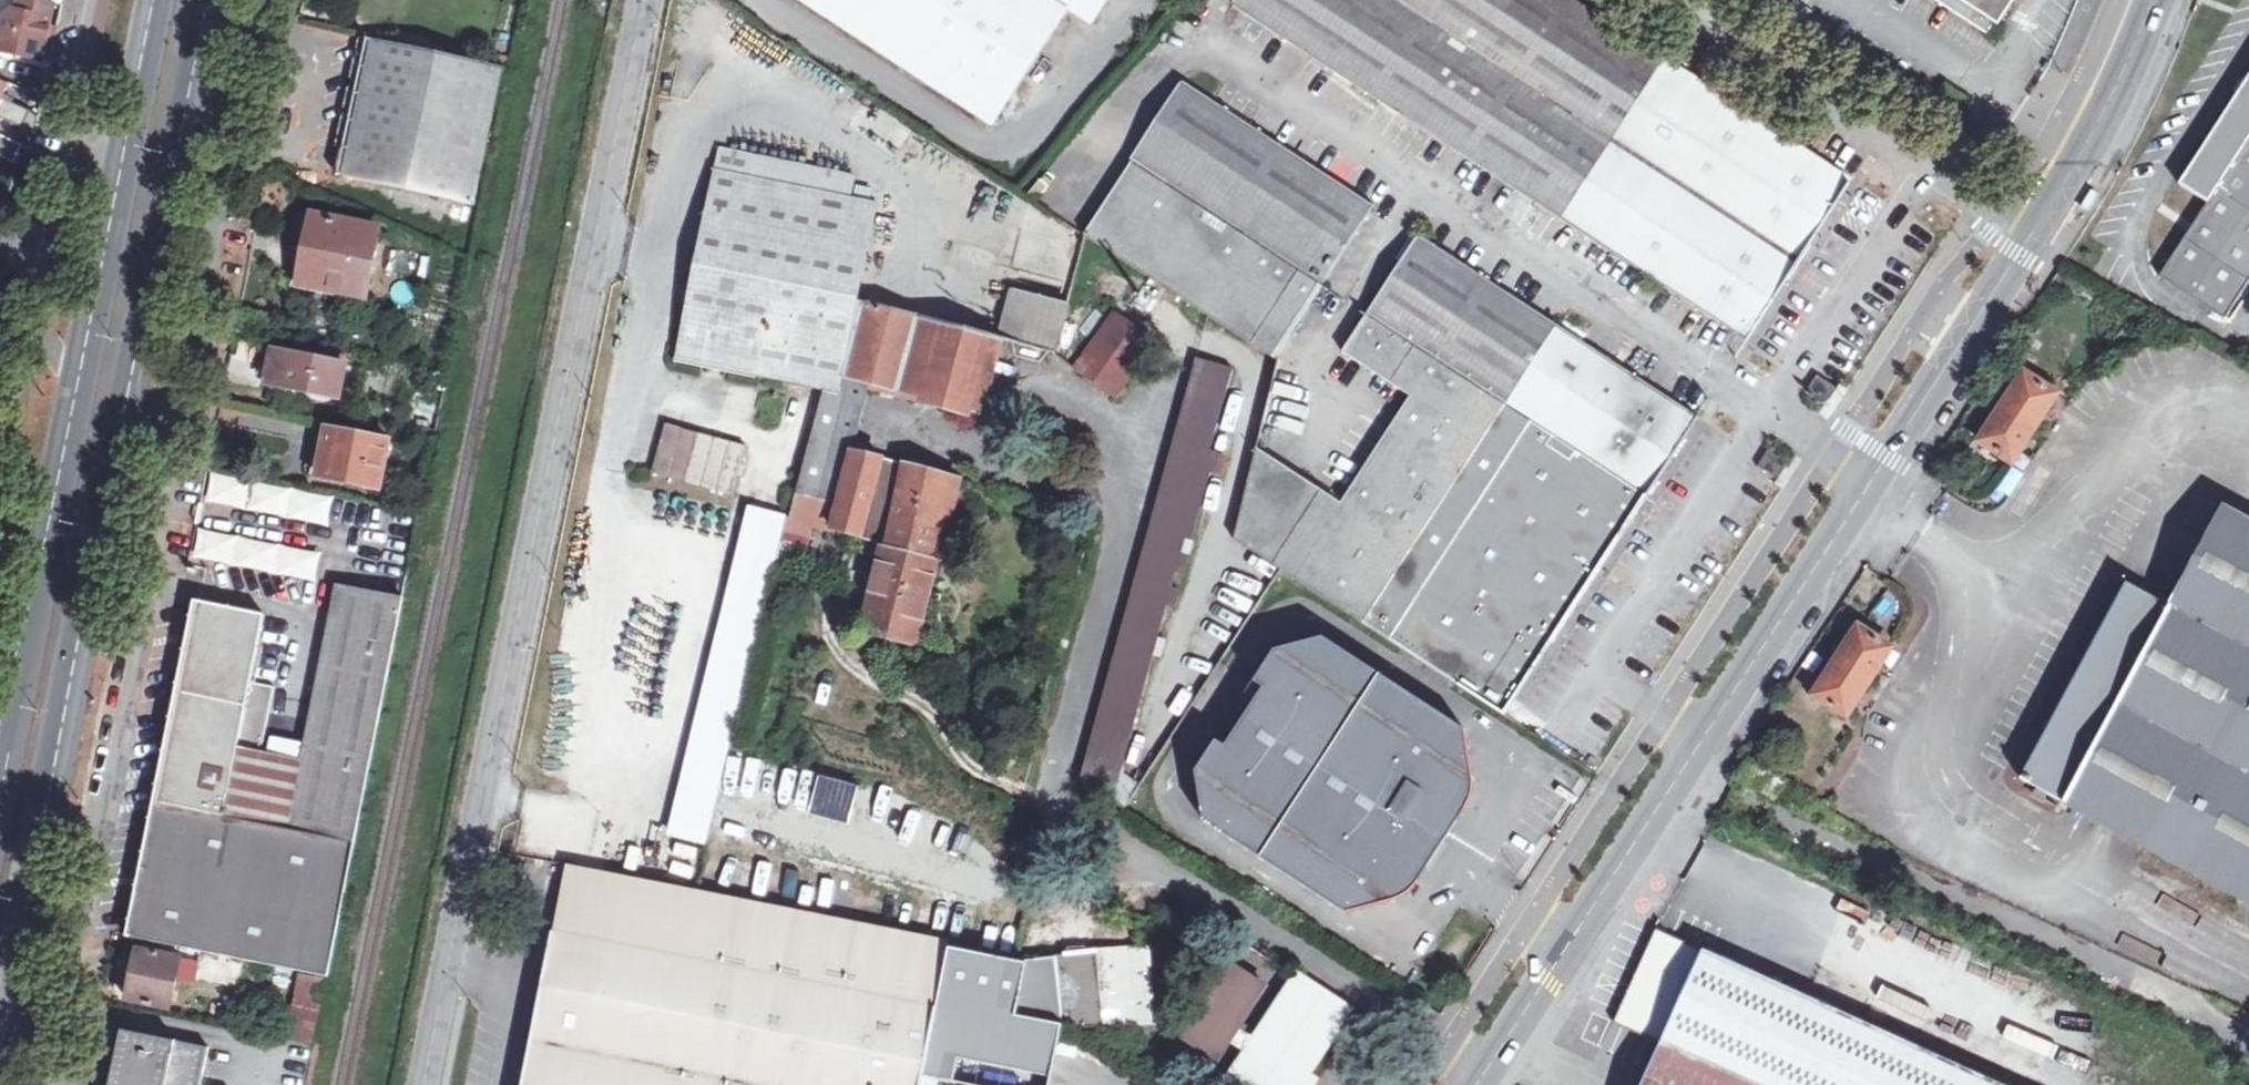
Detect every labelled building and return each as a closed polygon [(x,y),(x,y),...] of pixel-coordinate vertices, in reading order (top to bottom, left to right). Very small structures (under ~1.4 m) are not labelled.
[(1057,0),(805,0),(994,123),(1069,8),(1057,0)] [(1069,8),(1093,23),(1108,0),(1057,0),(1069,8)] [(1234,8),(1749,341),(1800,262),(1851,183),(1629,40),(1567,0),(1239,0),(1234,8)] [(1998,25),(2015,0),(1960,0),(1998,25)] [(1,27),(0,30),(0,60),(37,70),(43,47),(46,37),(52,13),(20,5),(17,21),(11,20),(1,27)] [(57,40),(46,37),(43,47),(55,49),(57,40)] [(503,66),(374,39),(361,107),(352,148),(347,174),(475,202),(503,66)] [(2248,281),(2248,77),(2182,182),(2210,200),(2195,223),(2163,274),(2226,315),(2248,281)] [(2,117),(25,128),(33,110),(4,96),(10,83),(0,78),(0,116),(2,117)] [(1085,234),(1277,359),(1376,206),(1184,83),(1085,234)] [(17,163),(25,146),(0,135),(0,154),(17,163)] [(743,174),(747,154),(720,148),(676,360),(825,392),(790,519),(884,544),(861,631),(919,645),(940,560),(934,557),(954,478),(906,464),(905,467),(882,461),(883,458),(853,450),(872,380),(972,409),(991,334),(867,302),(867,303),(859,301),(878,203),(851,197),(855,176),(828,170),(823,192),(743,174)] [(823,192),(828,170),(747,154),(743,174),(823,192)] [(2097,192),(2089,185),(2074,206),(2083,212),(2097,192)] [(307,249),(301,281),(367,296),(381,229),(314,216),(307,249)] [(1509,406),(1560,327),(1420,236),(1343,352),(1413,397),(1398,420),(1343,504),(1257,449),(1235,539),(1368,625),(1464,476),(1509,406)] [(1014,288),(1001,337),(1055,351),(1068,303),(1014,288)] [(1115,311),(1075,365),(1115,394),(1155,339),(1115,311)] [(1509,406),(1648,495),(1663,472),(1699,417),(1560,327),(1509,406)] [(268,366),(265,382),(341,396),(347,365),(272,349),(268,348),(264,365),(268,366)] [(1168,603),(1174,605),(1179,588),(1173,586),(1187,536),(1193,538),(1216,455),(1210,452),(1234,367),(1198,358),(1080,779),(1111,799),(1116,789),(1168,603)] [(1980,439),(2012,459),(2056,390),(2023,369),(1980,439)] [(449,374),(437,371),(434,386),(445,388),(449,374)] [(1817,376),(1808,392),(1817,398),(1814,401),(1818,404),(1823,405),(1829,402),(1837,389),(1817,376)] [(1648,495),(1509,406),(1464,476),(1602,565),(1625,529),(1648,495)] [(381,485),(390,441),(326,428),(321,454),(317,478),(343,484),(344,479),(381,485)] [(683,429),(669,477),(717,491),(731,442),(683,429)] [(330,525),(335,497),(253,483),(253,481),(211,474),(204,518),(230,523),(233,504),(256,508),(255,512),(330,525)] [(1530,676),(1577,602),(1602,565),(1464,476),(1368,625),(1505,713),(1530,676)] [(2248,921),(2248,517),(2224,504),(2170,605),(2127,582),(2023,777),(2039,786),(2036,793),(2047,799),(2051,792),(2245,897),(2237,915),(2248,921)] [(752,509),(681,798),(713,807),(785,518),(752,509)] [(201,527),(195,557),(317,584),(324,555),(201,527)] [(350,568),(347,585),(404,597),(407,580),(350,568)] [(328,976),(404,597),(347,585),(340,584),(304,759),(262,751),(276,686),(251,681),(265,614),(195,600),(178,684),(161,768),(128,936),(161,942),(188,948),(328,976)] [(1815,694),(1847,713),(1892,647),(1859,626),(1815,694)] [(1254,680),(1263,686),(1225,744),(1216,738),(1195,770),(1205,820),(1346,914),(1394,901),(1409,893),(1420,881),(1415,870),(1452,811),(1466,810),(1472,795),(1473,779),(1465,729),(1323,636),(1274,649),(1254,680)] [(705,840),(713,807),(681,798),(672,831),(705,840)] [(699,891),(569,866),(557,930),(553,930),(546,964),(523,1084),(661,1084),(699,891)] [(699,891),(661,1084),(923,1084),(925,1077),(950,946),(951,940),(699,891)] [(1858,1018),(1806,995),(1658,927),(1615,1020),(1664,1043),(1644,1084),(2005,1084),(1858,1018)] [(185,961),(188,948),(161,942),(158,955),(139,951),(134,975),(129,999),(171,1008),(180,960),(185,961)] [(966,1084),(1050,1084),(1064,1028),(1065,1028),(1059,955),(1018,960),(950,946),(925,1077),(966,1084)] [(1154,1021),(1148,946),(1059,955),(1065,1028),(1120,1024),(1120,1026),(1154,1021)] [(1229,1076),(1244,1084),(1304,1084),(1352,1010),(1297,973),(1253,1039),(1237,1028),(1264,986),(1233,965),(1185,1037),(1218,1058),(1229,1039),(1246,1050),(1229,1076)] [(1818,971),(1806,995),(1858,1018),(1870,995),(1818,971)] [(301,975),(289,1035),(314,1040),(326,980),(301,975)] [(111,1084),(202,1084),(209,1048),(123,1029),(113,1073),(111,1084)]
